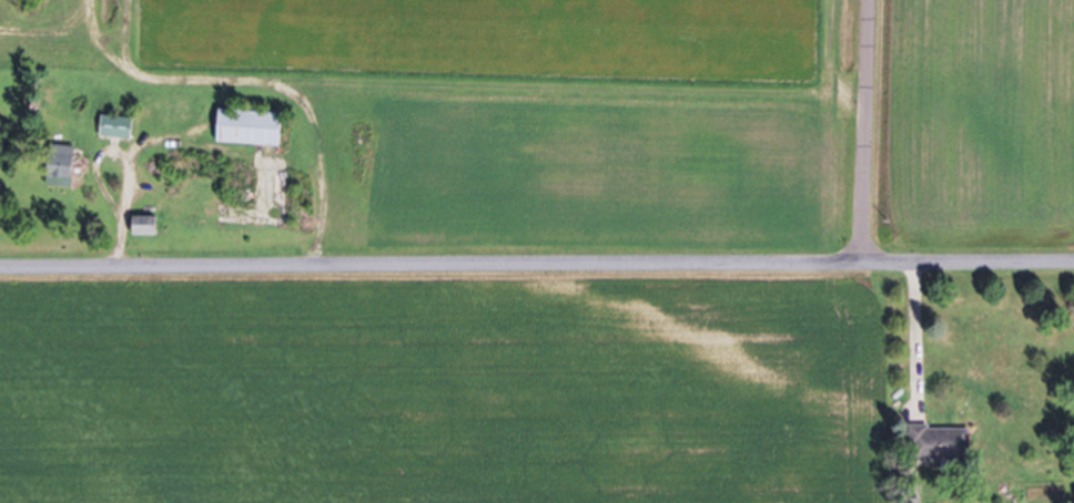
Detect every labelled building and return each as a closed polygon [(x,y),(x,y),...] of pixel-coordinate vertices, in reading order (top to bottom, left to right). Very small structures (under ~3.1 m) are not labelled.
[(281,147),(282,114),(219,110),(218,143),(281,147)] [(100,138),(131,141),(134,120),(102,117),(100,138)] [(48,187),(73,188),(74,147),(49,146),(48,187)] [(158,235),(158,216),(133,216),(133,235),(158,235)] [(910,463),(971,463),(971,429),(910,429),(910,463)]
